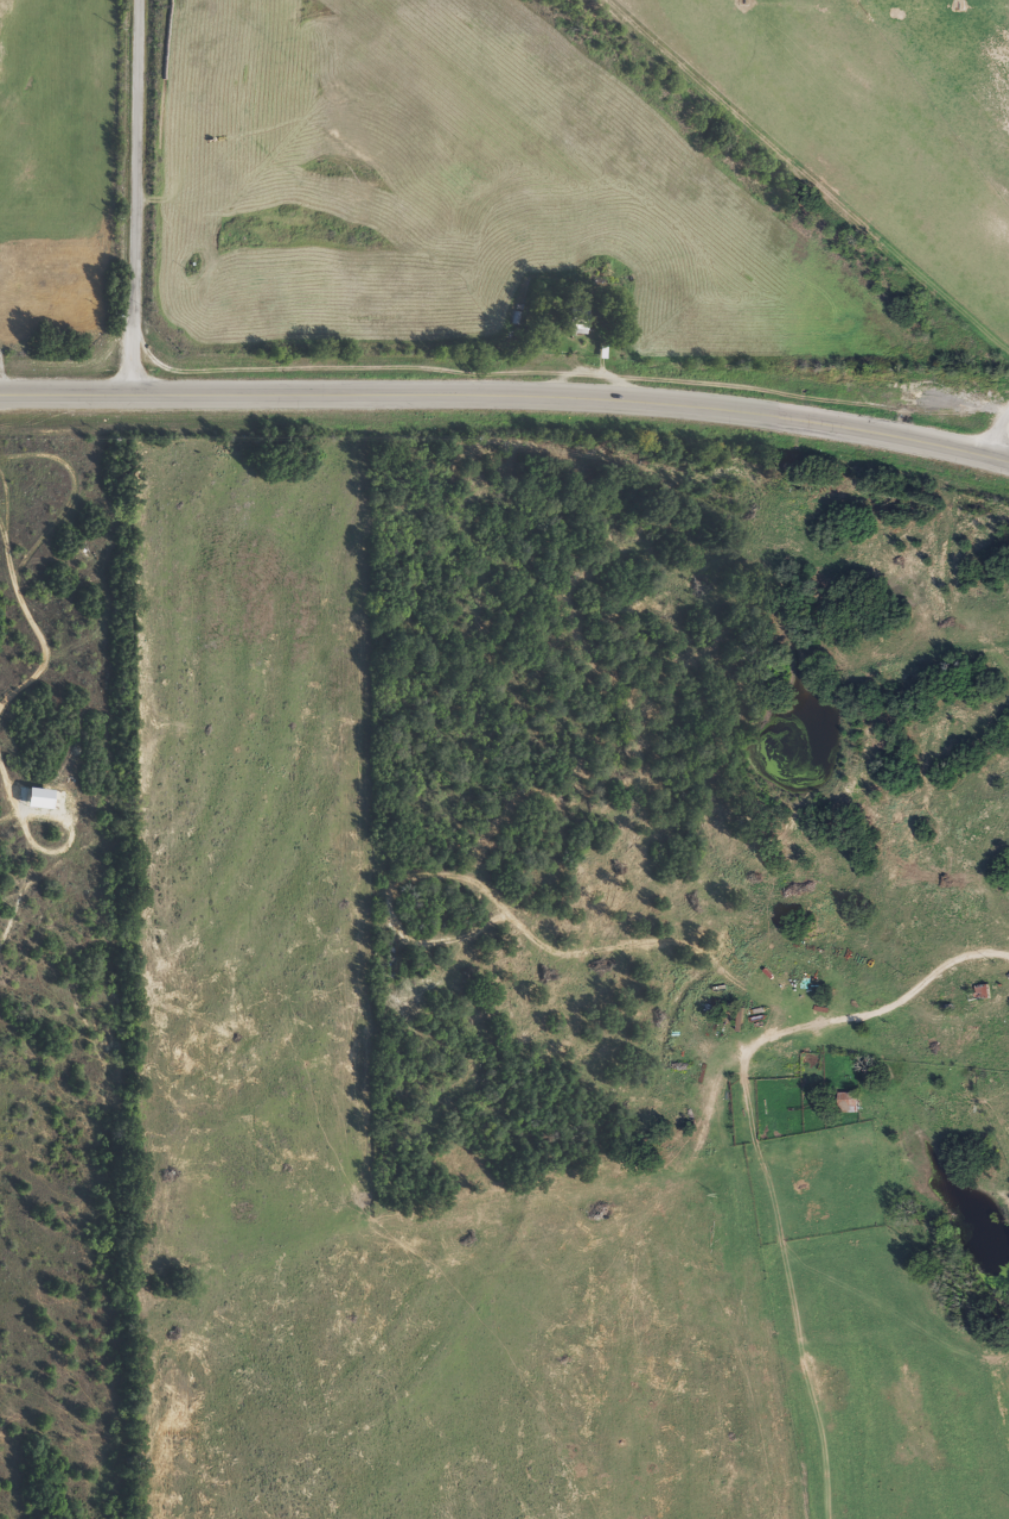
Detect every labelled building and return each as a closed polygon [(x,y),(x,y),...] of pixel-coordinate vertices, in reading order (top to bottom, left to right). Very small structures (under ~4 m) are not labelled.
[(30,816),(54,817),(55,798),(30,797),(30,816)]
